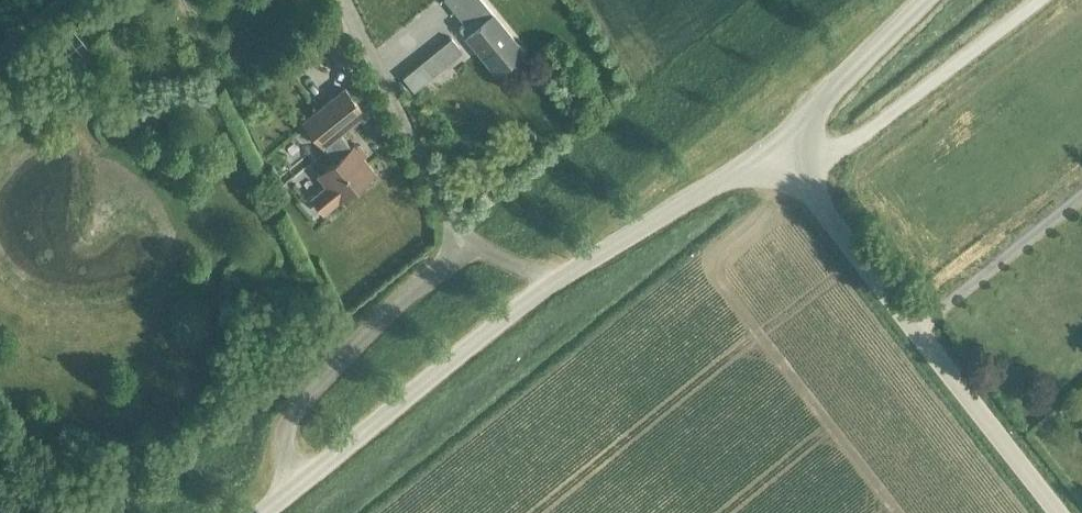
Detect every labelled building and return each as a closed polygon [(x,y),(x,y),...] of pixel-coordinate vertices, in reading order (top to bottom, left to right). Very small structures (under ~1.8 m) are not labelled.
[(456,13),(471,31),(466,35),(496,72),(523,50),(483,0),(446,0),(456,13)] [(432,53),(404,75),(415,88),(442,66),(432,53)] [(323,146),(324,145),(336,160),(318,175),(326,185),(313,196),(325,212),(339,201),(374,171),(353,146),(351,147),(339,133),(365,112),(345,88),(303,122),(323,146)] [(293,134),(283,140),(295,159),(305,153),(293,134)]
